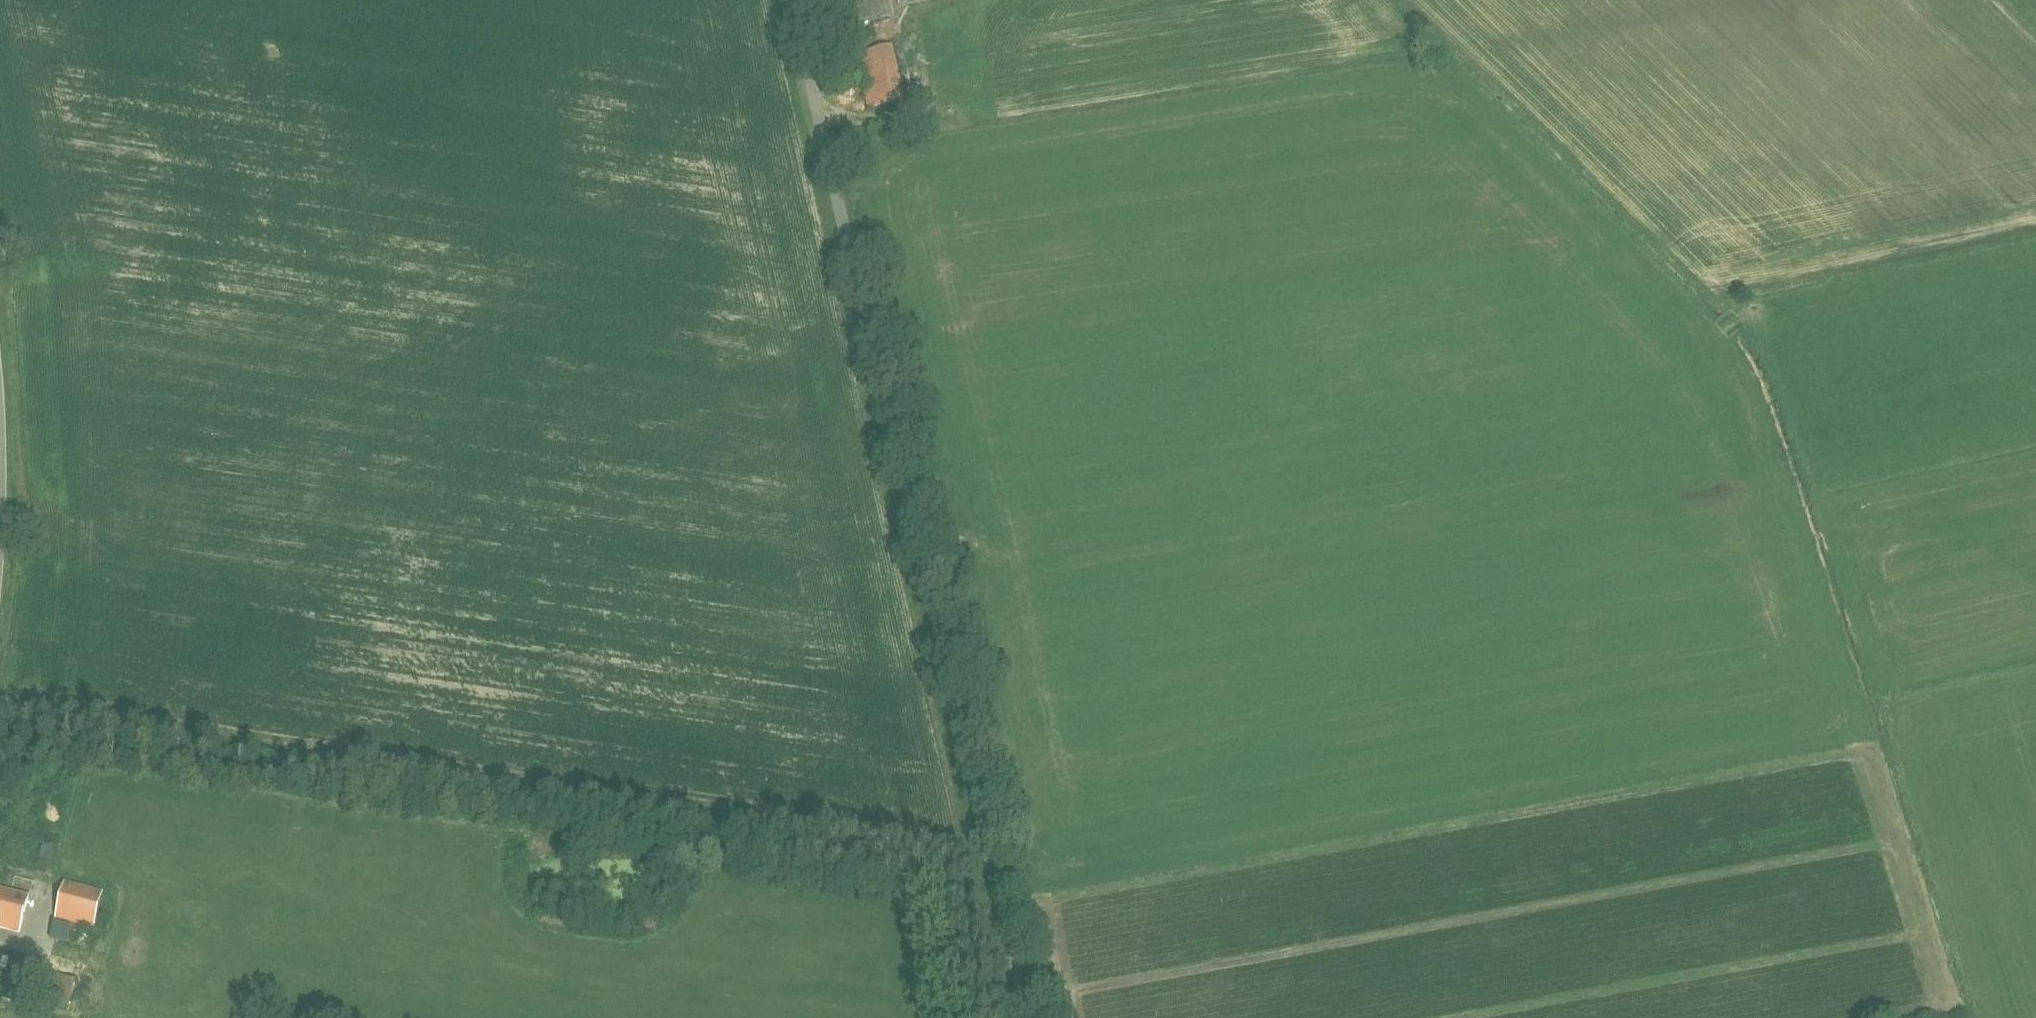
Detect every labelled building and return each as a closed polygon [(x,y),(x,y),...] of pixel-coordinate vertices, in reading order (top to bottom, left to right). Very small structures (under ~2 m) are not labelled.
[(839,1),(831,3),(837,31),(895,19),(891,0),(839,0),(839,1)] [(899,9),(940,0),(897,0),(899,9)] [(902,107),(896,51),(861,55),(867,111),(902,107)] [(93,928),(102,892),(64,882),(55,918),(93,928)] [(28,897),(0,890),(0,928),(19,933),(28,897)] [(29,1007),(39,968),(12,961),(2,1000),(29,1007)]
